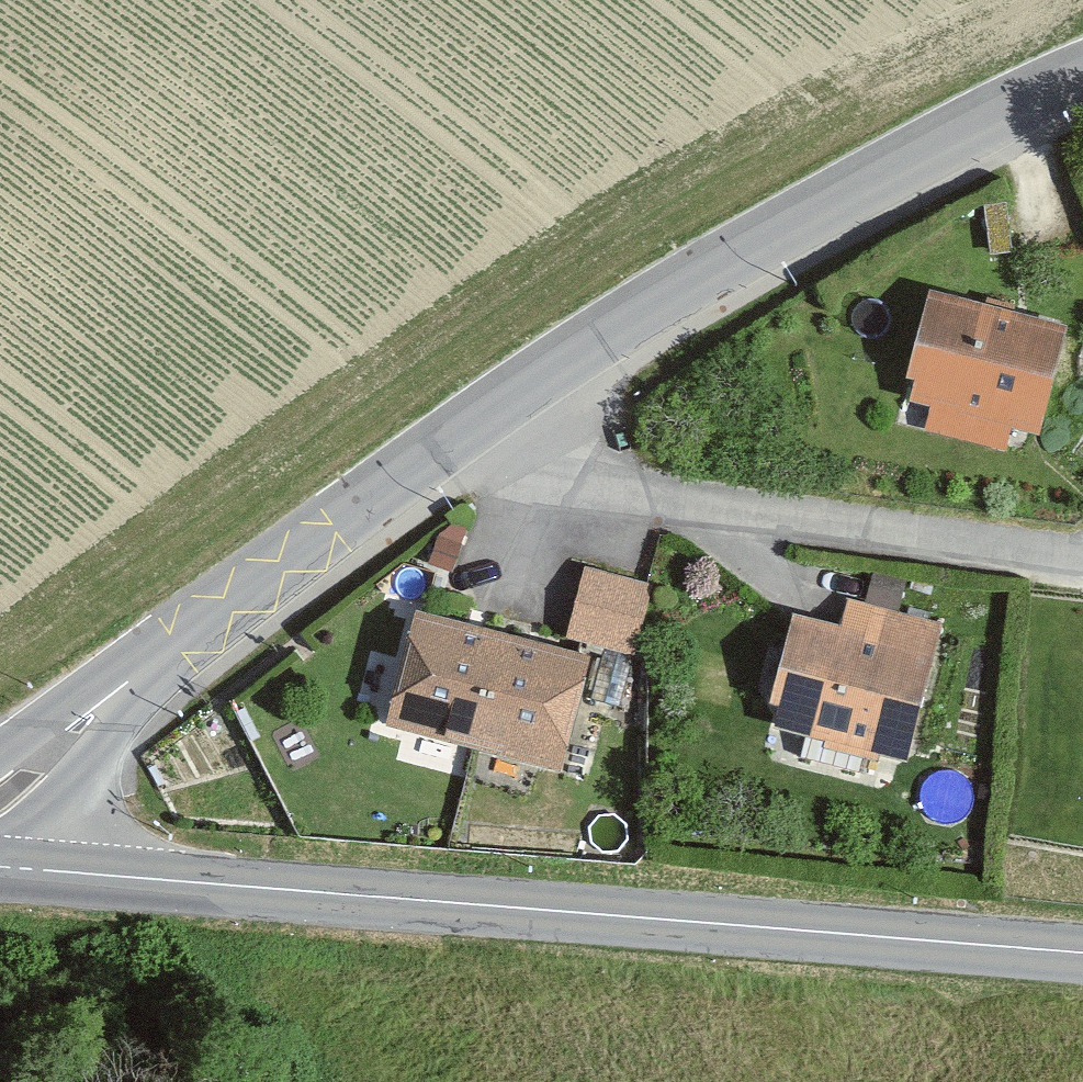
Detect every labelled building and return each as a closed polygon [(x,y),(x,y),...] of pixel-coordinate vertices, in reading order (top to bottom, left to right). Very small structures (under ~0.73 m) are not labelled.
[(1067,334),(928,298),(905,387),(913,389),(908,408),(929,413),(924,434),(1005,455),(1010,435),(1039,442),(1067,334)] [(628,643),(645,577),(582,561),(565,626),(628,643)] [(839,633),(794,622),(771,712),(778,714),(773,735),(906,769),(942,627),(847,603),(839,633)] [(589,661),(417,619),(389,731),(561,773),(589,661)]
